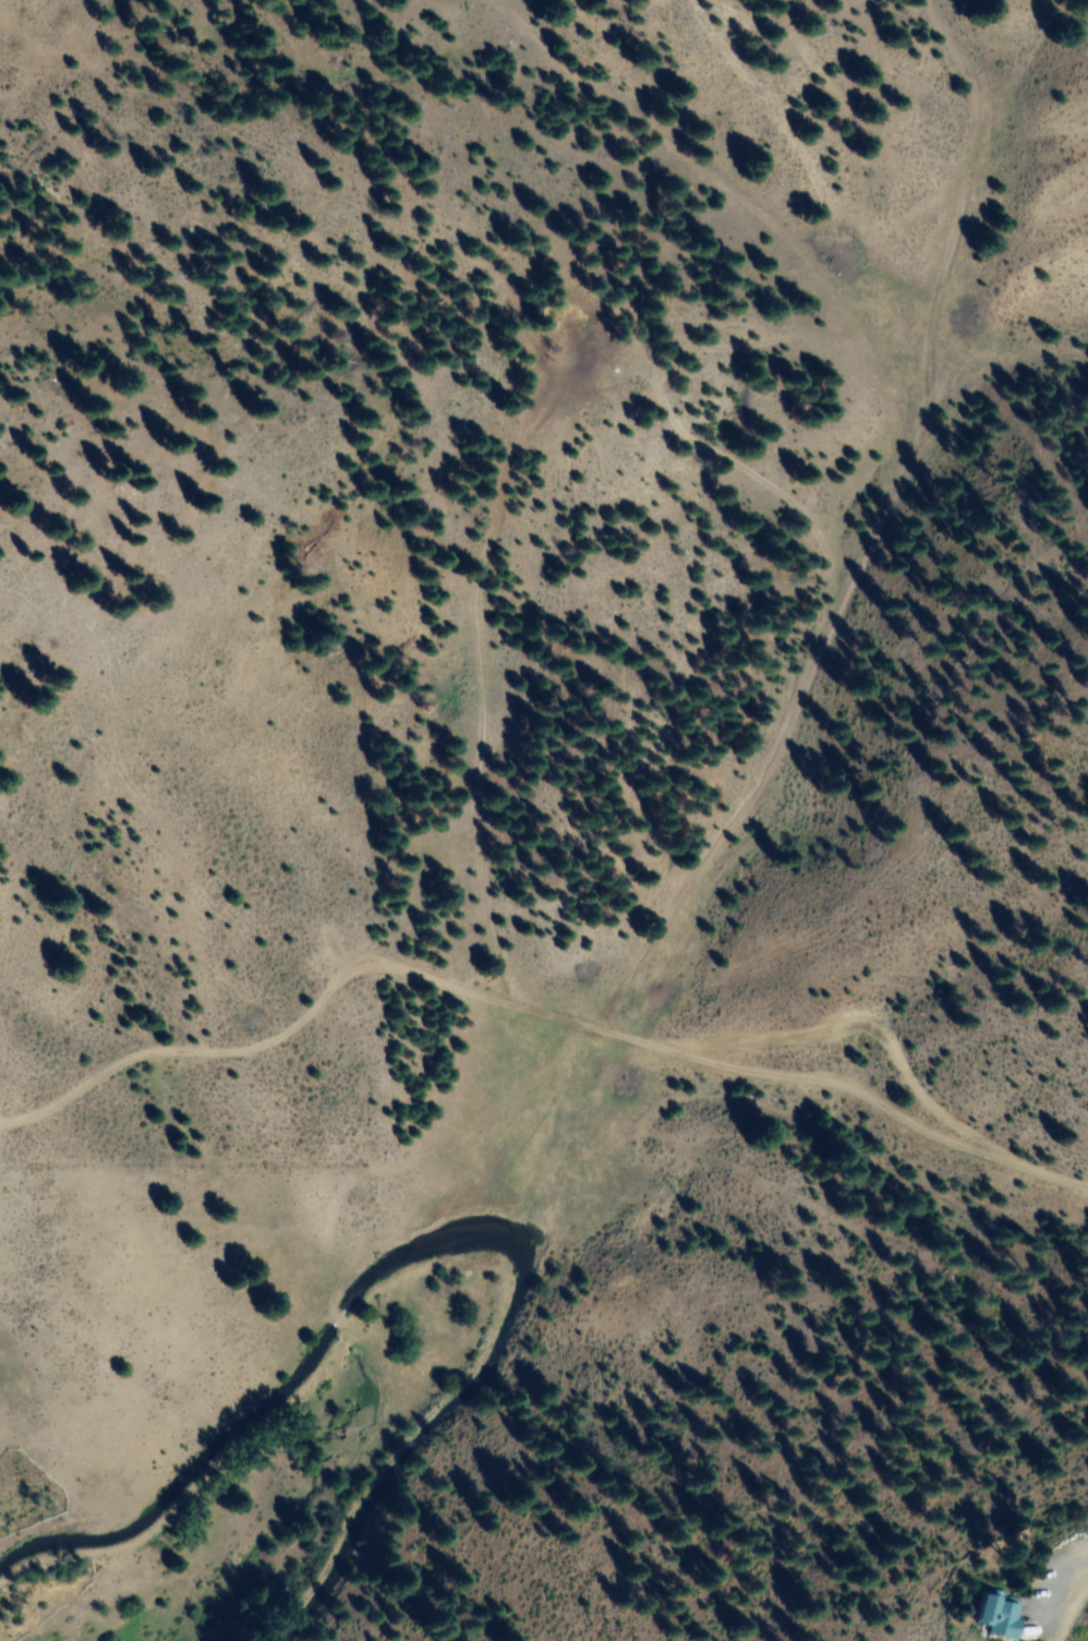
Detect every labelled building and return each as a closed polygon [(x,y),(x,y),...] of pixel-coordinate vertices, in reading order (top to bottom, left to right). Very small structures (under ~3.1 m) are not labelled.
[(988,1633),(1031,1640),(1032,1631),(1018,1629),(1023,1599),(981,1592),(976,1623),(990,1625),(988,1633)]
